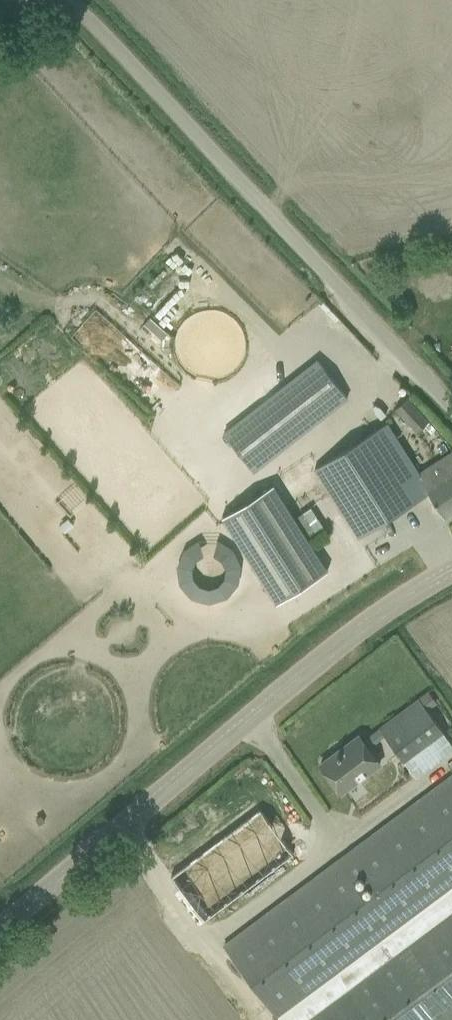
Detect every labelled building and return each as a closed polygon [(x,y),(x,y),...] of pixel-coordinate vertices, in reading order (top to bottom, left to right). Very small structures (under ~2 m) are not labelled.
[(157,257),(150,265),(166,278),(173,269),(157,257)] [(317,360),(302,372),(224,433),(253,470),(347,398),(317,360)] [(417,432),(428,421),(407,397),(395,408),(417,432)] [(315,468),(325,484),(332,495),(358,536),(428,492),(444,517),(451,511),(451,452),(418,473),(386,423),(315,468)] [(327,570),(273,484),(222,516),(276,602),(327,570)] [(323,501),(332,495),(325,484),(316,490),(323,501)] [(419,698),(379,728),(404,762),(444,733),(419,698)] [(320,764),(332,780),(341,792),(379,763),(358,735),(358,736),(360,739),(339,754),(337,751),(320,764)] [(223,947),(279,1019),(451,1019),(451,776),(223,947)]
